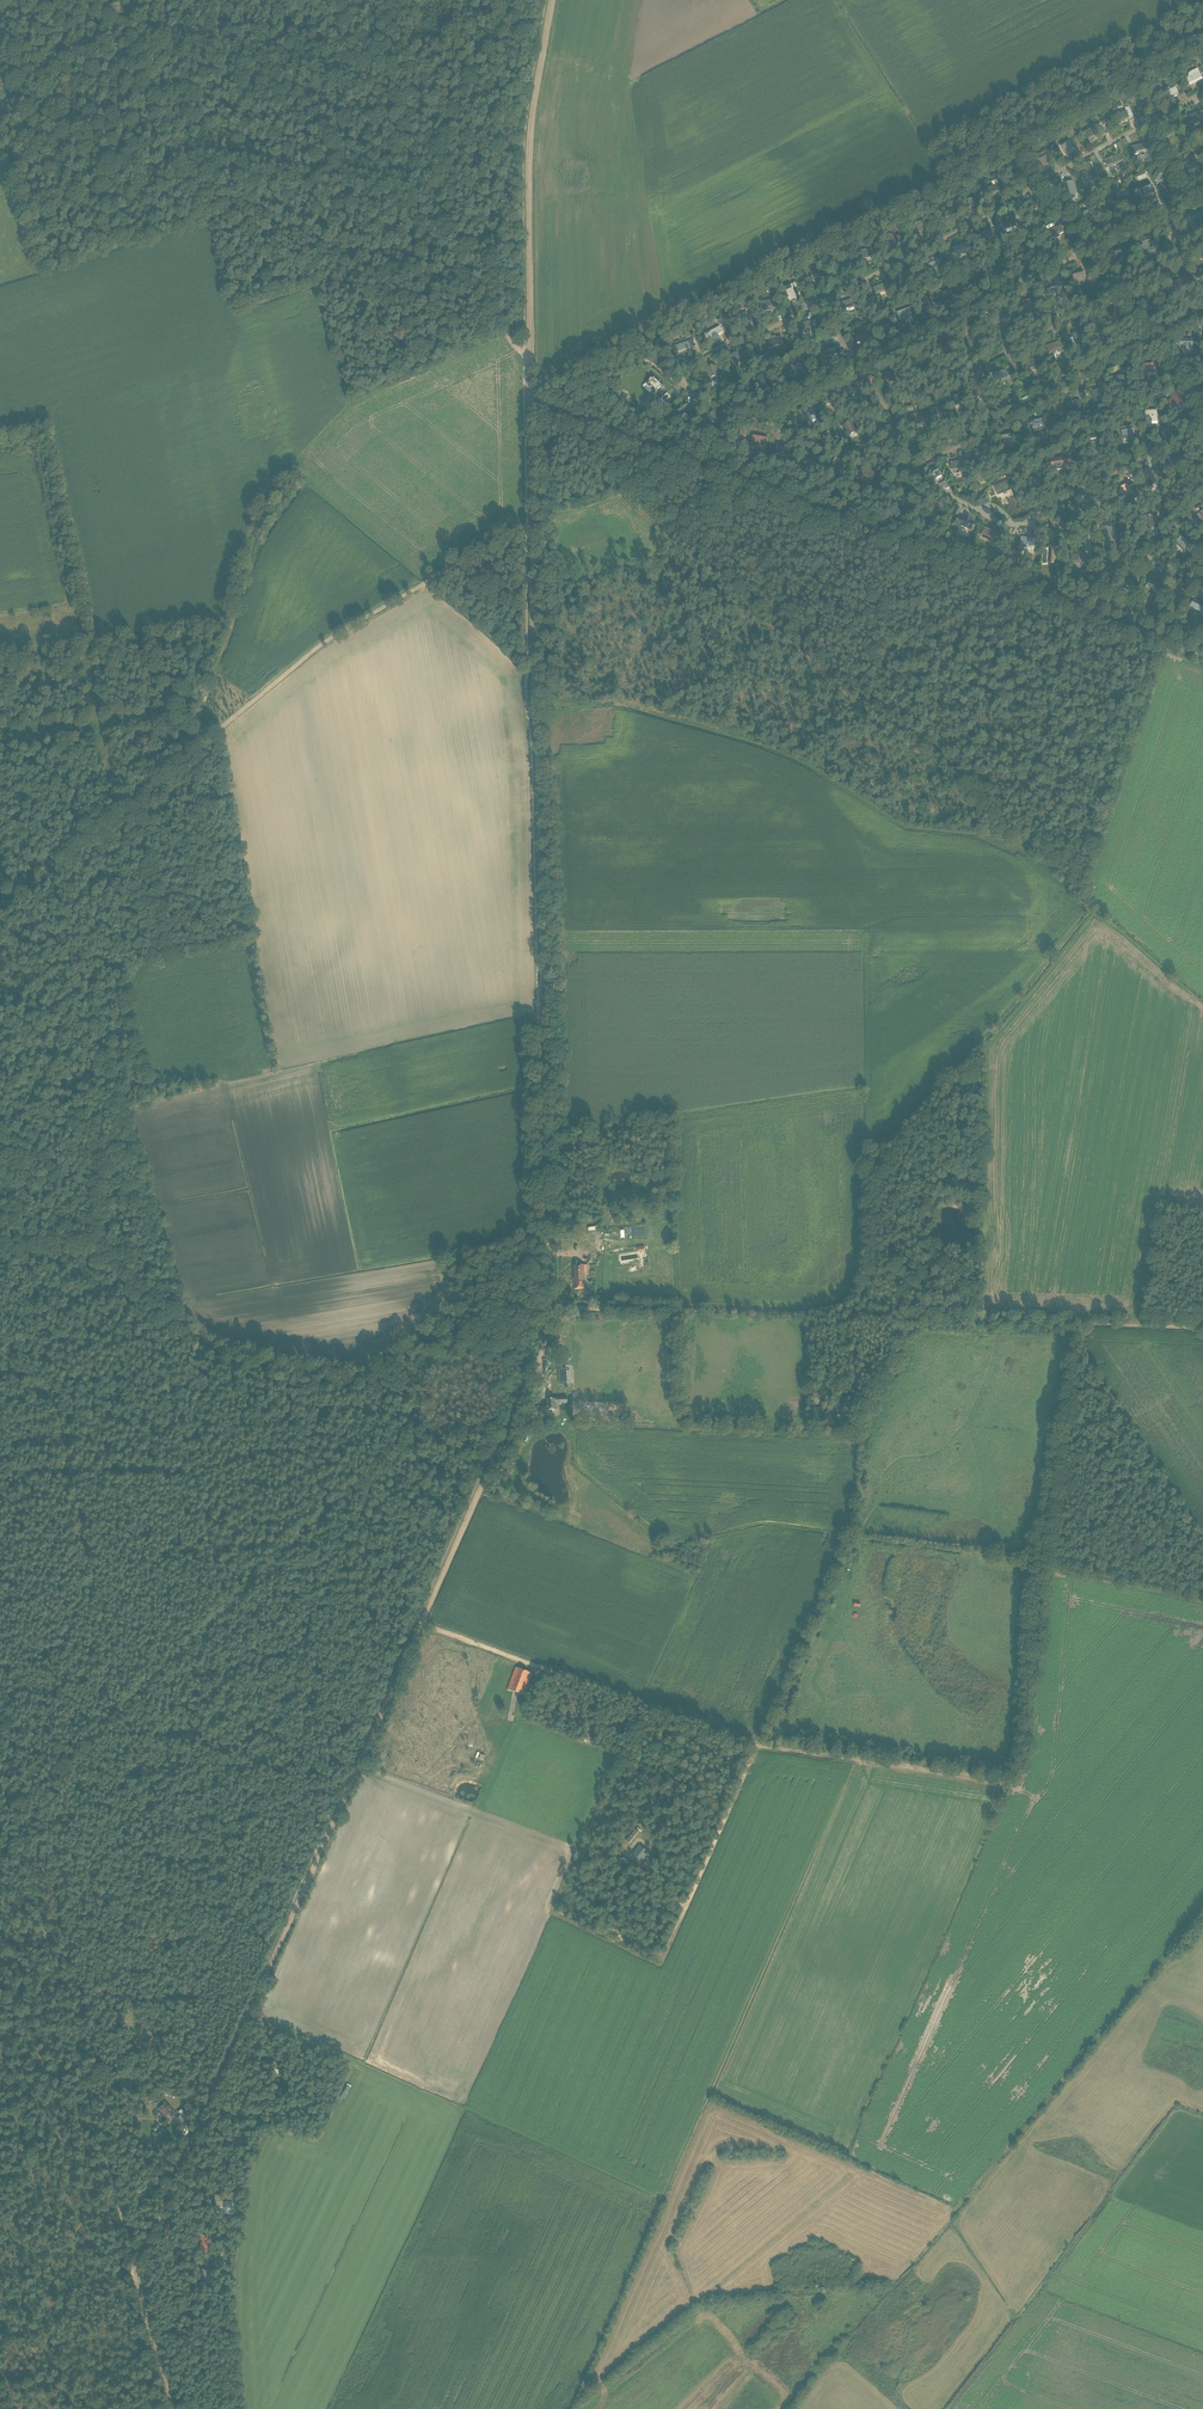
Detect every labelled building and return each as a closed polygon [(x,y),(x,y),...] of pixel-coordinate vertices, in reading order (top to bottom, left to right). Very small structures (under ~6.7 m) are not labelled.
[(1188,77),(1186,78),(1187,80),(1188,82),(1190,85),(1193,84),(1198,82),(1200,80),(1199,78),(1201,77),(1199,73),(1198,72),(1197,69),(1188,73),(1187,76),(1188,77)] [(1165,92),(1161,94),(1162,96),(1165,101),(1168,100),(1174,97),(1177,95),(1175,93),(1177,92),(1175,88),(1170,90),(1169,88),(1168,88),(1165,89),(1164,90),(1165,92)] [(1141,103),(1141,104),(1139,109),(1145,111),(1146,109),(1149,110),(1150,107),(1153,108),(1155,102),(1149,100),(1148,102),(1145,101),(1144,104),(1141,103)] [(1117,114),(1113,115),(1113,116),(1114,118),(1115,124),(1125,121),(1129,120),(1128,120),(1127,113),(1131,112),(1129,107),(1124,108),(1126,112),(1120,113),(1119,112),(1118,112),(1117,112),(1117,113),(1117,114)] [(1188,120),(1191,128),(1202,123),(1202,121),(1202,120),(1199,112),(1187,117),(1188,120)] [(1160,130),(1162,135),(1164,134),(1165,137),(1168,136),(1167,135),(1173,133),(1174,134),(1180,132),(1179,130),(1181,129),(1179,124),(1160,130)] [(1096,127),(1084,133),(1086,136),(1088,141),(1089,140),(1090,141),(1091,141),(1094,140),(1095,138),(1094,137),(1094,136),(1096,135),(1096,136),(1100,134),(1103,133),(1099,125),(1096,127)] [(1060,145),(1062,148),(1065,153),(1073,148),(1068,141),(1060,145)] [(1132,147),(1133,152),(1133,155),(1151,150),(1149,143),(1132,147)] [(1037,159),(1039,162),(1042,167),(1049,162),(1045,154),(1037,159)] [(1104,161),(1106,165),(1107,165),(1108,167),(1116,165),(1118,170),(1125,167),(1121,155),(1104,161)] [(1181,164),(1183,169),(1184,168),(1185,171),(1188,170),(1188,169),(1193,167),(1194,168),(1198,167),(1194,156),(1190,158),(1191,161),(1181,164)] [(1086,172),(1082,173),(1083,177),(1084,177),(1085,180),(1092,178),(1092,179),(1098,178),(1095,169),(1094,169),(1092,170),(1089,163),(1084,165),(1086,172)] [(1010,177),(1010,178),(1013,184),(1016,182),(1016,181),(1017,181),(1016,180),(1021,178),(1021,180),(1024,178),(1024,177),(1025,176),(1023,171),(1010,177)] [(1158,175),(1158,176),(1155,181),(1160,184),(1165,188),(1168,183),(1172,177),(1167,174),(1166,176),(1163,174),(1161,177),(1158,175)] [(982,191),(985,198),(992,195),(991,194),(997,191),(997,193),(1000,191),(999,189),(1000,188),(996,179),(991,182),(993,186),(982,191)] [(1076,194),(1072,182),(1065,183),(1068,196),(1076,194)] [(1140,190),(1143,196),(1148,193),(1149,195),(1153,193),(1150,186),(1140,190)] [(1158,203),(1156,197),(1160,196),(1159,192),(1143,197),(1146,207),(1158,203)] [(1130,195),(1123,198),(1127,207),(1134,204),(1130,195)] [(964,199),(965,202),(966,208),(975,206),(973,197),(964,199)] [(1039,198),(1027,203),(1026,203),(1029,212),(1042,207),(1039,198)] [(1104,205),(1101,210),(1111,215),(1114,210),(1115,211),(1118,205),(1113,202),(1111,205),(1108,203),(1107,206),(1104,205)] [(1185,222),(1185,224),(1194,220),(1196,225),(1202,222),(1202,214),(1202,213),(1202,212),(1202,209),(1183,217),(1185,222)] [(937,214),(937,216),(939,222),(942,221),(942,219),(948,217),(949,219),(952,218),(951,217),(953,216),(951,210),(937,214)] [(1089,221),(1092,219),(1088,210),(1078,214),(1079,217),(1080,217),(1082,221),(1085,220),(1085,221),(1086,220),(1088,219),(1089,221)] [(1002,220),(1004,226),(1004,228),(1011,225),(1012,227),(1016,226),(1012,216),(1002,220)] [(911,228),(912,229),(913,235),(917,234),(917,232),(923,231),(923,232),(926,231),(925,228),(927,228),(926,224),(925,220),(918,221),(919,225),(911,228)] [(1163,229),(1164,232),(1165,231),(1167,236),(1173,233),(1174,235),(1177,234),(1173,224),(1163,229)] [(1060,225),(1046,232),(1050,239),(1053,237),(1053,238),(1055,239),(1056,239),(1058,237),(1059,237),(1060,236),(1059,234),(1062,233),(1061,231),(1062,230),(1060,225)] [(977,234),(978,238),(979,238),(980,241),(992,238),(991,231),(977,234)] [(885,240),(886,241),(887,247),(890,246),(890,245),(896,243),(897,245),(900,244),(899,241),(901,241),(899,236),(894,237),(893,235),(892,234),(888,236),(887,237),(888,239),(885,240)] [(1139,247),(1141,253),(1142,254),(1146,252),(1145,250),(1150,247),(1147,241),(1149,241),(1147,237),(1140,241),(1142,246),(1139,247)] [(1037,242),(1029,245),(1034,256),(1038,254),(1038,255),(1038,254),(1042,252),(1037,242)] [(953,248),(954,252),(955,255),(968,250),(965,243),(953,248)] [(861,251),(861,253),(863,259),(866,258),(866,257),(872,255),(872,257),(875,256),(875,253),(876,253),(875,248),(861,251)] [(1116,261),(1122,259),(1121,254),(1125,253),(1123,248),(1110,252),(1111,256),(1114,255),(1116,261)] [(1015,257),(1016,260),(1018,265),(1025,262),(1022,254),(1015,257)] [(923,267),(929,269),(930,266),(933,267),(934,265),(937,266),(940,260),(934,258),(933,260),(930,259),(928,262),(926,261),(923,267)] [(847,259),(834,265),(838,272),(842,270),(842,268),(846,266),(847,268),(849,266),(848,264),(849,263),(847,259)] [(989,273),(994,272),(994,273),(999,271),(1000,273),(1005,271),(1004,266),(1003,264),(995,266),(993,259),(986,261),(989,273)] [(1195,275),(1196,275),(1196,278),(1202,277),(1202,269),(1194,271),(1195,275)] [(898,274),(899,277),(901,277),(902,281),(908,279),(909,281),(913,280),(909,270),(898,274)] [(1072,274),(1075,283),(1075,284),(1082,282),(1082,284),(1086,283),(1083,271),(1072,274)] [(1167,282),(1171,279),(1167,272),(1163,275),(1167,282)] [(966,279),(967,279),(969,285),(975,283),(976,288),(982,286),(978,275),(966,279)] [(809,282),(808,286),(815,288),(817,285),(820,286),(821,284),(824,285),(826,279),(819,276),(818,279),(815,278),(814,281),(812,280),(811,283),(809,282)] [(1172,283),(1173,287),(1174,290),(1178,288),(1179,290),(1184,288),(1184,286),(1187,285),(1184,278),(1172,283)] [(886,283),(872,289),(874,293),(875,296),(875,298),(880,296),(879,294),(888,290),(886,283)] [(1045,295),(1051,297),(1051,298),(1052,295),(1055,296),(1056,293),(1059,294),(1062,288),(1056,286),(1055,289),(1052,288),(1050,291),(1047,290),(1045,295)] [(781,290),(783,296),(786,301),(789,299),(790,301),(796,298),(795,297),(800,295),(796,288),(786,292),(785,289),(781,290)] [(1155,291),(1157,296),(1158,299),(1165,297),(1162,288),(1155,291)] [(942,292),(943,295),(944,301),(951,299),(950,290),(942,292)] [(919,301),(921,303),(923,309),(927,307),(928,307),(927,307),(931,305),(929,300),(927,297),(919,301)] [(866,301),(870,310),(872,309),(874,308),(870,299),(868,300),(866,301)] [(1032,299),(1021,301),(1022,305),(1023,305),(1024,310),(1031,308),(1031,310),(1034,309),(1032,299)] [(1143,310),(1150,307),(1148,299),(1140,301),(1143,310)] [(759,302),(759,304),(760,310),(764,309),(764,308),(770,307),(771,308),(774,308),(773,305),(775,304),(774,300),(759,302)] [(854,309),(851,300),(840,303),(841,307),(842,306),(844,311),(847,310),(848,310),(848,309),(850,309),(851,310),(854,309)] [(900,310),(895,312),(898,320),(903,319),(912,315),(910,310),(909,307),(900,310)] [(1115,308),(1102,312),(1104,319),(1106,318),(1107,319),(1112,318),(1112,317),(1115,316),(1114,313),(1116,313),(1115,308)] [(1010,320),(1008,310),(997,312),(998,315),(999,315),(1000,320),(1002,319),(1002,320),(1004,319),(1006,319),(1006,320),(1010,320)] [(732,319),(733,320),(736,326),(740,324),(739,323),(744,320),(745,322),(748,320),(747,319),(749,318),(746,312),(732,319)] [(816,320),(794,325),(795,332),(793,332),(794,335),(809,332),(810,329),(818,327),(816,320)] [(879,327),(879,329),(881,335),(891,332),(889,324),(879,327)] [(1086,328),(1089,333),(1090,337),(1099,334),(1095,324),(1086,328)] [(961,330),(965,338),(975,333),(971,325),(961,330)] [(706,334),(707,336),(710,341),(713,339),(713,338),(718,335),(718,336),(721,335),(721,333),(722,333),(719,327),(719,326),(706,334)] [(1071,335),(1074,341),(1076,347),(1083,344),(1078,332),(1071,335)] [(855,337),(857,341),(857,344),(862,343),(862,344),(868,342),(868,341),(872,340),(870,333),(855,337)] [(767,342),(768,346),(768,347),(781,344),(780,342),(782,341),(781,337),(776,338),(775,336),(769,337),(770,340),(766,340),(767,342)] [(1182,351),(1188,352),(1189,345),(1192,345),(1192,340),(1179,340),(1179,345),(1183,345),(1182,351)] [(691,341),(677,346),(678,351),(680,351),(681,353),(684,352),(683,350),(689,348),(690,350),(693,348),(691,341)] [(936,346),(938,350),(939,350),(940,352),(951,348),(949,341),(936,346)] [(1046,346),(1048,351),(1049,350),(1050,353),(1052,352),(1053,355),(1063,351),(1063,349),(1060,341),(1046,346)] [(838,359),(837,353),(837,351),(836,351),(835,345),(832,345),(832,346),(826,347),(829,360),(832,359),(831,356),(837,355),(838,359)] [(731,356),(733,362),(734,365),(738,363),(738,364),(738,363),(742,362),(741,359),(739,353),(731,356)] [(797,364),(787,368),(791,378),(799,374),(796,369),(799,368),(800,369),(803,367),(798,354),(793,356),(795,360),(796,360),(797,364)] [(907,361),(909,365),(910,365),(912,367),(923,362),(919,355),(907,361)] [(1029,369),(1032,368),(1033,369),(1035,370),(1038,369),(1039,367),(1039,365),(1041,365),(1040,362),(1041,362),(1040,359),(1039,360),(1039,357),(1025,362),(1027,366),(1028,366),(1029,369)] [(1155,371),(1154,362),(1143,364),(1144,373),(1155,371)] [(716,366),(707,369),(709,377),(713,376),(713,377),(714,376),(718,375),(716,366)] [(1007,370),(993,374),(992,374),(992,373),(988,374),(989,379),(993,378),(994,382),(999,380),(1000,382),(1013,378),(1010,371),(1008,372),(1007,370)] [(892,372),(884,375),(887,384),(891,382),(891,383),(892,382),(891,382),(895,381),(892,372)] [(1112,376),(1113,382),(1114,385),(1125,383),(1123,374),(1112,376)] [(655,395),(664,386),(653,375),(645,383),(651,390),(655,395)] [(765,375),(757,379),(762,391),(766,389),(766,390),(767,389),(770,387),(765,375)] [(980,397),(977,378),(969,380),(970,389),(971,389),(972,398),(980,397)] [(843,384),(844,389),(845,388),(846,391),(848,391),(848,392),(850,395),(855,395),(856,393),(856,390),(859,390),(858,383),(843,384)] [(1104,399),(1102,389),(1092,391),(1095,401),(1096,406),(1101,405),(1101,400),(1104,399)] [(658,401),(661,405),(670,397),(667,393),(658,401)] [(740,397),(745,405),(751,401),(746,393),(740,397)] [(820,398),(821,403),(822,402),(822,405),(835,403),(834,395),(820,398)] [(952,397),(953,403),(954,406),(963,404),(961,395),(952,397)] [(1177,396),(1166,403),(1170,410),(1174,408),(1173,407),(1180,403),(1178,399),(1179,398),(1177,396)] [(1069,410),(1071,409),(1075,413),(1081,413),(1081,410),(1080,401),(1067,402),(1067,406),(1068,405),(1069,410)] [(695,414),(693,410),(691,412),(685,403),(677,410),(681,415),(686,412),(688,414),(687,415),(690,418),(695,414)] [(1055,404),(1051,406),(1055,412),(1057,416),(1061,414),(1059,410),(1058,411),(1055,404)] [(930,409),(931,413),(933,413),(933,416),(945,413),(944,405),(930,409)] [(811,406),(799,410),(800,414),(801,413),(802,417),(810,415),(810,416),(814,415),(811,406)] [(756,408),(752,412),(758,417),(762,413),(756,408)] [(717,409),(710,415),(718,425),(726,419),(717,409)] [(1156,411),(1145,411),(1146,414),(1146,424),(1157,424),(1157,414),(1156,411)] [(907,418),(909,422),(910,421),(911,424),(914,423),(914,424),(916,425),(920,423),(921,422),(921,420),(923,419),(923,418),(924,417),(923,414),(921,415),(921,412),(907,418)] [(1029,421),(1030,424),(1031,429),(1044,427),(1042,418),(1029,421)] [(844,424),(845,426),(848,435),(852,433),(852,434),(853,433),(852,433),(856,431),(852,421),(844,424)] [(878,429),(879,432),(880,437),(894,434),(891,425),(878,429)] [(1132,426),(1120,428),(1123,440),(1127,440),(1126,436),(1134,435),(1132,426)] [(1001,435),(1002,439),(1002,442),(1015,440),(1014,433),(1001,435)] [(753,435),(752,441),(752,444),(762,445),(763,441),(768,442),(768,437),(753,435)] [(1103,435),(1090,437),(1091,442),(1094,441),(1096,448),(1101,447),(1100,440),(1104,440),(1103,435)] [(778,444),(776,454),(789,456),(791,447),(778,444)] [(980,445),(981,451),(981,457),(991,456),(990,445),(980,445)] [(806,450),(805,453),(803,460),(816,464),(819,454),(806,450)] [(836,457),(833,462),(831,465),(841,470),(845,462),(836,457)] [(1071,464),(1070,457),(1064,458),(1051,460),(1053,468),(1062,466),(1064,465),(1071,464)] [(1169,463),(1170,467),(1170,468),(1178,465),(1178,467),(1182,465),(1179,457),(1166,461),(1167,464),(1169,463)] [(959,470),(961,470),(965,470),(964,461),(964,460),(950,462),(951,472),(953,472),(953,473),(955,474),(958,473),(960,472),(959,470)] [(936,480),(941,477),(937,471),(936,471),(935,467),(929,470),(927,476),(932,485),(934,485),(938,484),(936,480)] [(861,468),(861,471),(859,471),(856,478),(860,479),(861,476),(869,478),(868,479),(872,481),(874,472),(861,468)] [(1149,468),(1142,472),(1145,477),(1150,487),(1153,485),(1154,485),(1154,484),(1157,483),(1152,474),(1149,468)] [(1024,482),(1025,484),(1027,490),(1031,488),(1030,487),(1038,484),(1036,480),(1037,479),(1036,476),(1024,482)] [(895,480),(890,486),(909,501),(914,495),(895,480)] [(949,488),(946,480),(939,484),(942,489),(945,488),(946,489),(949,488)] [(1010,490),(1006,482),(994,487),(997,495),(1010,490)] [(1132,485),(1126,489),(1132,501),(1139,497),(1137,493),(1138,492),(1136,488),(1134,489),(1132,485)] [(979,500),(981,505),(988,503),(986,497),(979,500)] [(1078,509),(1081,511),(1089,516),(1095,506),(1083,500),(1078,509)] [(932,502),(931,511),(937,512),(937,518),(943,519),(945,504),(932,502)] [(1198,515),(1202,523),(1202,522),(1202,509),(1202,508),(1202,505),(1195,509),(1197,512),(1198,512),(1199,514),(1198,515)] [(1062,530),(1069,521),(1058,513),(1052,521),(1062,530)] [(957,516),(954,526),(958,527),(958,529),(963,531),(965,530),(971,532),(975,523),(971,522),(972,519),(965,517),(964,519),(957,516)] [(1145,522),(1146,525),(1148,530),(1152,529),(1153,529),(1156,527),(1154,522),(1153,519),(1145,522)] [(1102,526),(1100,537),(1103,537),(1110,538),(1112,527),(1105,526),(1102,526)] [(985,531),(983,535),(990,539),(989,540),(993,542),(997,534),(985,528),(984,531),(985,531)] [(1191,546),(1181,536),(1175,543),(1179,547),(1180,546),(1184,550),(1187,547),(1188,548),(1191,546)] [(1021,537),(1020,546),(1033,548),(1034,545),(1035,539),(1021,537)] [(1056,547),(1048,546),(1048,548),(1047,563),(1055,564),(1056,547)] [(1073,558),(1073,562),(1073,563),(1081,562),(1081,564),(1085,564),(1084,551),(1081,552),(1081,555),(1071,555),(1071,558),(1073,558)] [(1105,569),(1105,573),(1106,573),(1113,572),(1114,573),(1117,573),(1116,563),(1103,566),(1103,569),(1105,569)] [(1150,578),(1148,584),(1154,586),(1154,587),(1155,588),(1156,588),(1155,590),(1160,591),(1162,584),(1163,578),(1151,575),(1150,578)] [(1126,580),(1124,589),(1136,593),(1139,584),(1126,580)] [(1172,588),(1170,593),(1170,597),(1174,597),(1173,601),(1180,602),(1181,599),(1184,599),(1185,590),(1172,588)] [(1194,600),(1190,606),(1194,608),(1202,613),(1202,610),(1202,605),(1197,602),(1194,600)] [(904,1177),(908,1180),(914,1173),(909,1170),(904,1177)] [(962,1183),(945,1181),(944,1188),(961,1191),(962,1183)] [(582,1254),(592,1255),(594,1242),(595,1242),(596,1237),(584,1236),(582,1254)] [(585,1289),(584,1272),(587,1272),(587,1265),(574,1266),(574,1278),(573,1278),(574,1289),(585,1289)] [(558,1369),(559,1384),(567,1383),(566,1368),(558,1369)] [(856,1401),(865,1404),(868,1394),(856,1390),(855,1396),(857,1396),(856,1401)] [(820,1397),(819,1392),(813,1394),(814,1398),(812,1399),(813,1403),(819,1401),(818,1397),(820,1397)] [(538,1410),(548,1410),(555,1410),(555,1406),(557,1406),(556,1403),(567,1403),(567,1397),(556,1398),(556,1399),(547,1399),(547,1405),(538,1405),(538,1410)] [(841,1422),(849,1425),(855,1408),(849,1406),(846,1415),(844,1414),(841,1422)] [(1142,1541),(1140,1543),(1138,1541),(1134,1544),(1140,1551),(1146,1546),(1142,1541)] [(508,1689),(523,1695),(532,1673),(516,1667),(508,1689)] [(633,1855),(641,1860),(646,1852),(638,1847),(633,1855)] [(271,2076),(271,2073),(274,2073),(274,2070),(277,2070),(277,2061),(268,2061),(268,2068),(264,2068),(264,2076),(271,2076)] [(175,2114),(165,2102),(158,2109),(168,2120),(175,2114)] [(263,2113),(265,2120),(276,2116),(273,2109),(263,2113)] [(256,2144),(262,2146),(265,2139),(260,2136),(256,2144)] [(210,2235),(207,2235),(201,2235),(200,2253),(209,2253),(210,2235)]
